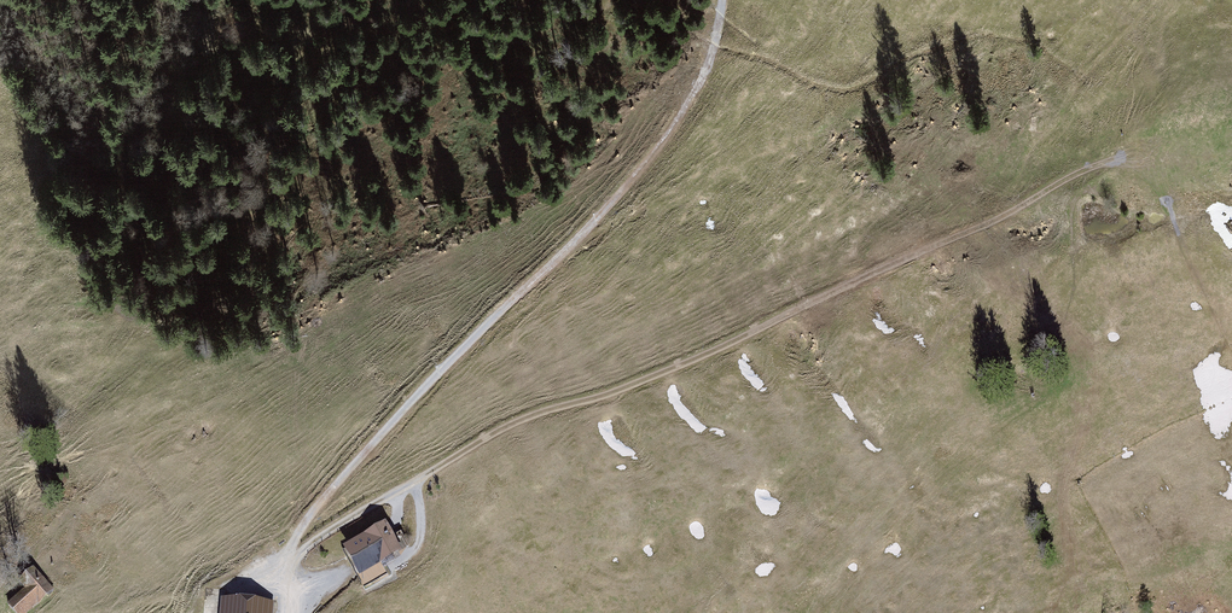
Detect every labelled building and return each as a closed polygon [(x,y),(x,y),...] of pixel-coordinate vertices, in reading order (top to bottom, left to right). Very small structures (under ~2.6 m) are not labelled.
[(380,525),(336,551),(353,579),(397,553),(380,525)] [(1,605),(7,612),(23,612),(50,592),(38,577),(1,605)] [(217,600),(215,612),(271,612),(271,604),(217,600)]
